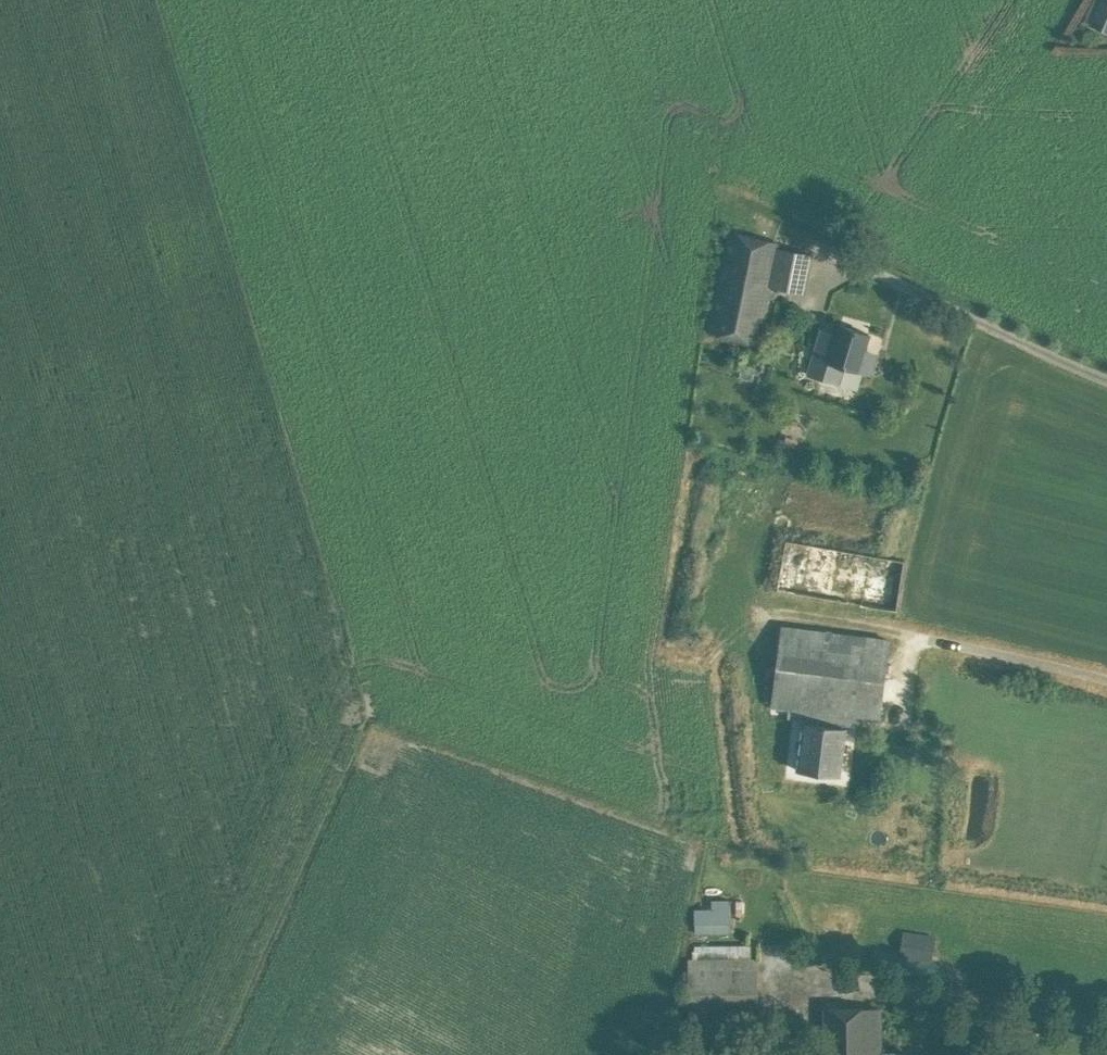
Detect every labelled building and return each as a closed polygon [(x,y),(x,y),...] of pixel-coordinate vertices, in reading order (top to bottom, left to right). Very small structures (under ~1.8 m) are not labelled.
[(1106,30),(1106,0),(1098,0),(1089,22),(1106,30)] [(816,274),(821,255),(729,234),(707,330),(758,342),(776,265),(816,274)] [(822,331),(809,373),(838,382),(843,365),(845,366),(845,365),(870,373),(876,354),(863,350),(869,333),(840,324),(836,335),(822,331)] [(787,540),(777,589),(897,609),(905,560),(787,540)] [(772,705),(818,711),(837,713),(880,718),(890,639),(782,626),(772,705)] [(797,769),(839,774),(846,727),(836,726),(837,713),(818,711),(817,723),(803,722),(797,769)] [(695,932),(731,930),(730,897),(712,898),(712,906),(694,906),(695,932)] [(900,955),(925,959),(929,935),(903,931),(900,955)] [(758,958),(751,958),(751,944),(695,944),(695,959),(688,959),(689,1025),(758,1024),(758,958)] [(881,1007),(827,1008),(827,1054),(881,1054),(881,1007)]
